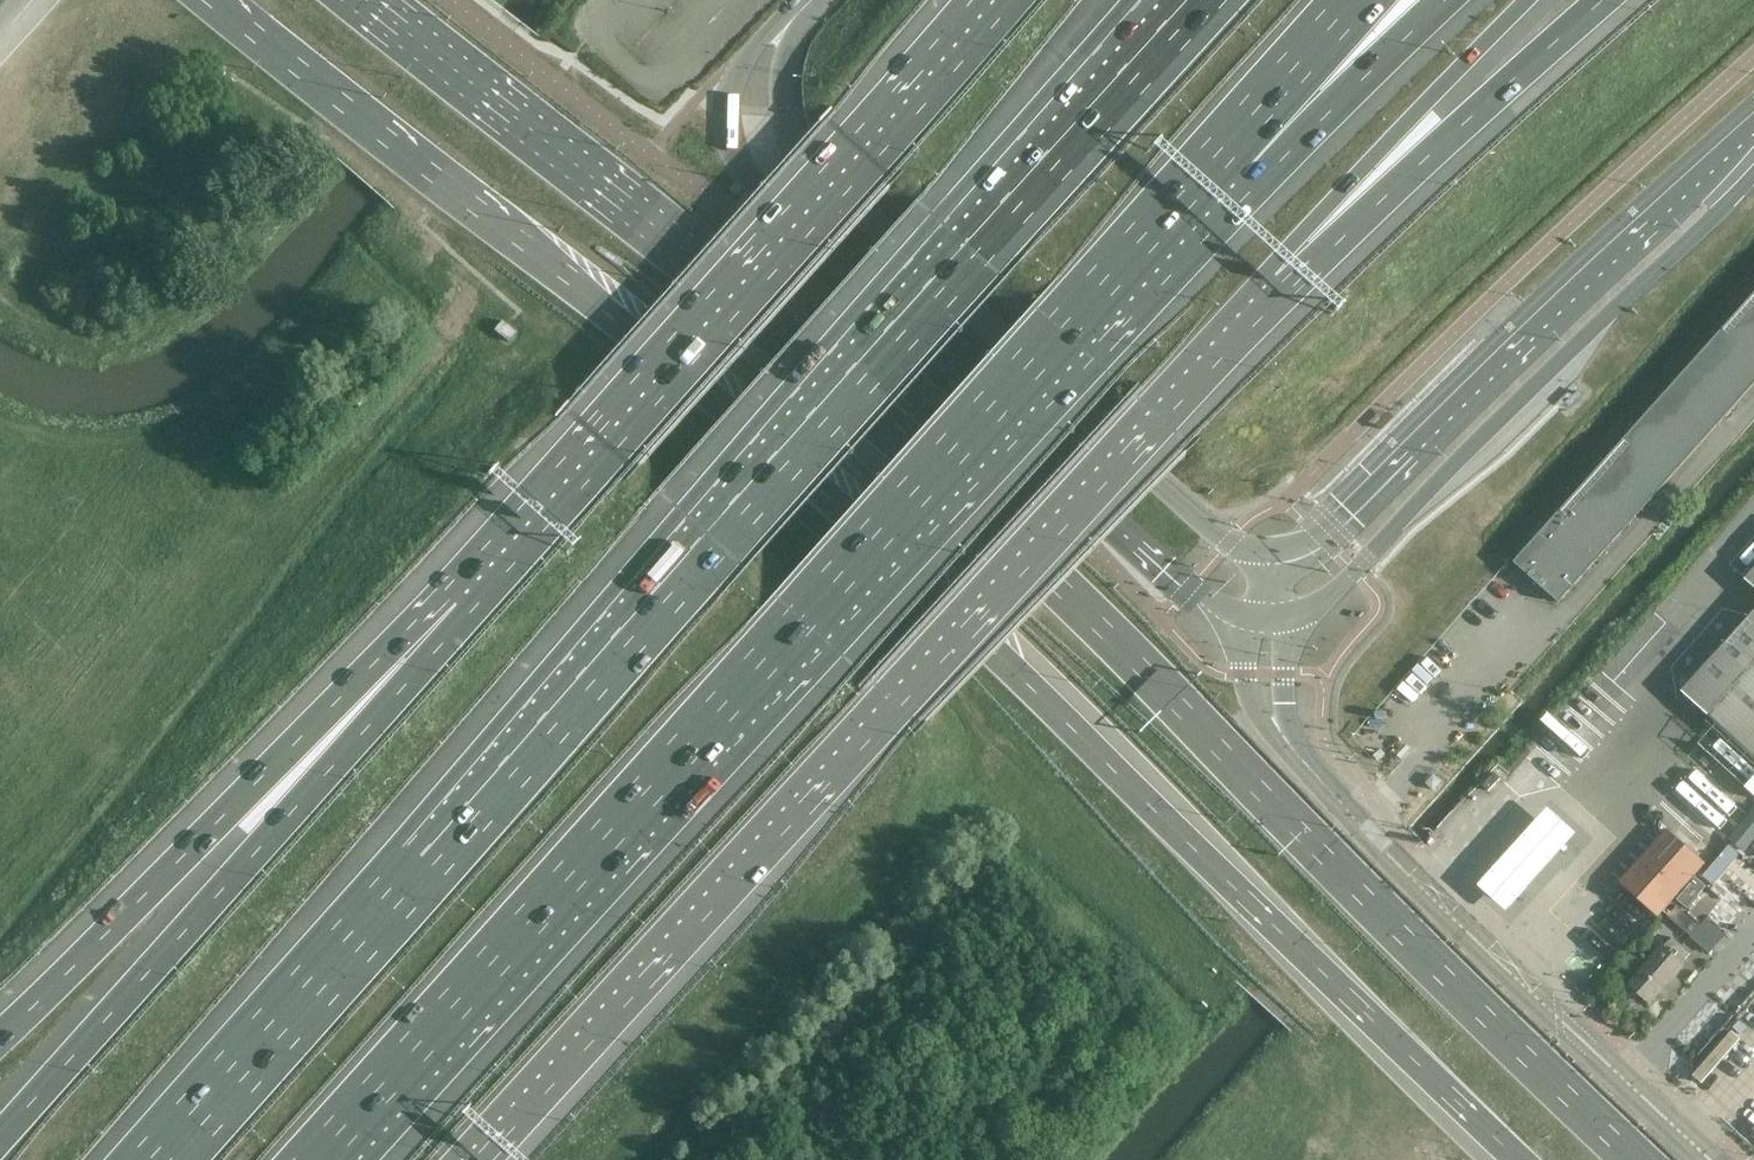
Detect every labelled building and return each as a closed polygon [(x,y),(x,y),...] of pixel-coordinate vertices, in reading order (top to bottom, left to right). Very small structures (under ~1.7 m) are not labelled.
[(1753,385),(1753,296),(1515,564),(1559,603),(1753,385)] [(502,320),(494,330),(509,341),(517,332),(502,320)] [(1570,407),(1585,393),(1580,388),(1566,402),(1570,407)] [(1381,428),(1394,415),(1390,410),(1376,423),(1381,428)] [(1746,579),(1753,587),(1753,570),(1746,579)] [(1682,692),(1753,756),(1753,612),(1682,692)] [(1489,791),(1501,778),(1495,774),(1484,787),(1489,791)] [(1440,782),(1435,778),(1434,776),(1426,784),(1433,790),(1440,782)] [(1657,919),(1664,910),(1669,915),(1668,916),(1691,935),(1701,925),(1673,900),(1706,863),(1706,862),(1722,845),(1715,837),(1723,828),(1694,802),(1669,830),(1667,828),(1618,881),(1657,919)] [(1479,881),(1508,907),(1579,831),(1551,804),(1479,881)] [(1753,853),(1753,806),(1732,838),(1753,853)] [(1682,964),(1681,963),(1691,952),(1673,936),(1629,985),(1648,1002),(1682,964)]
